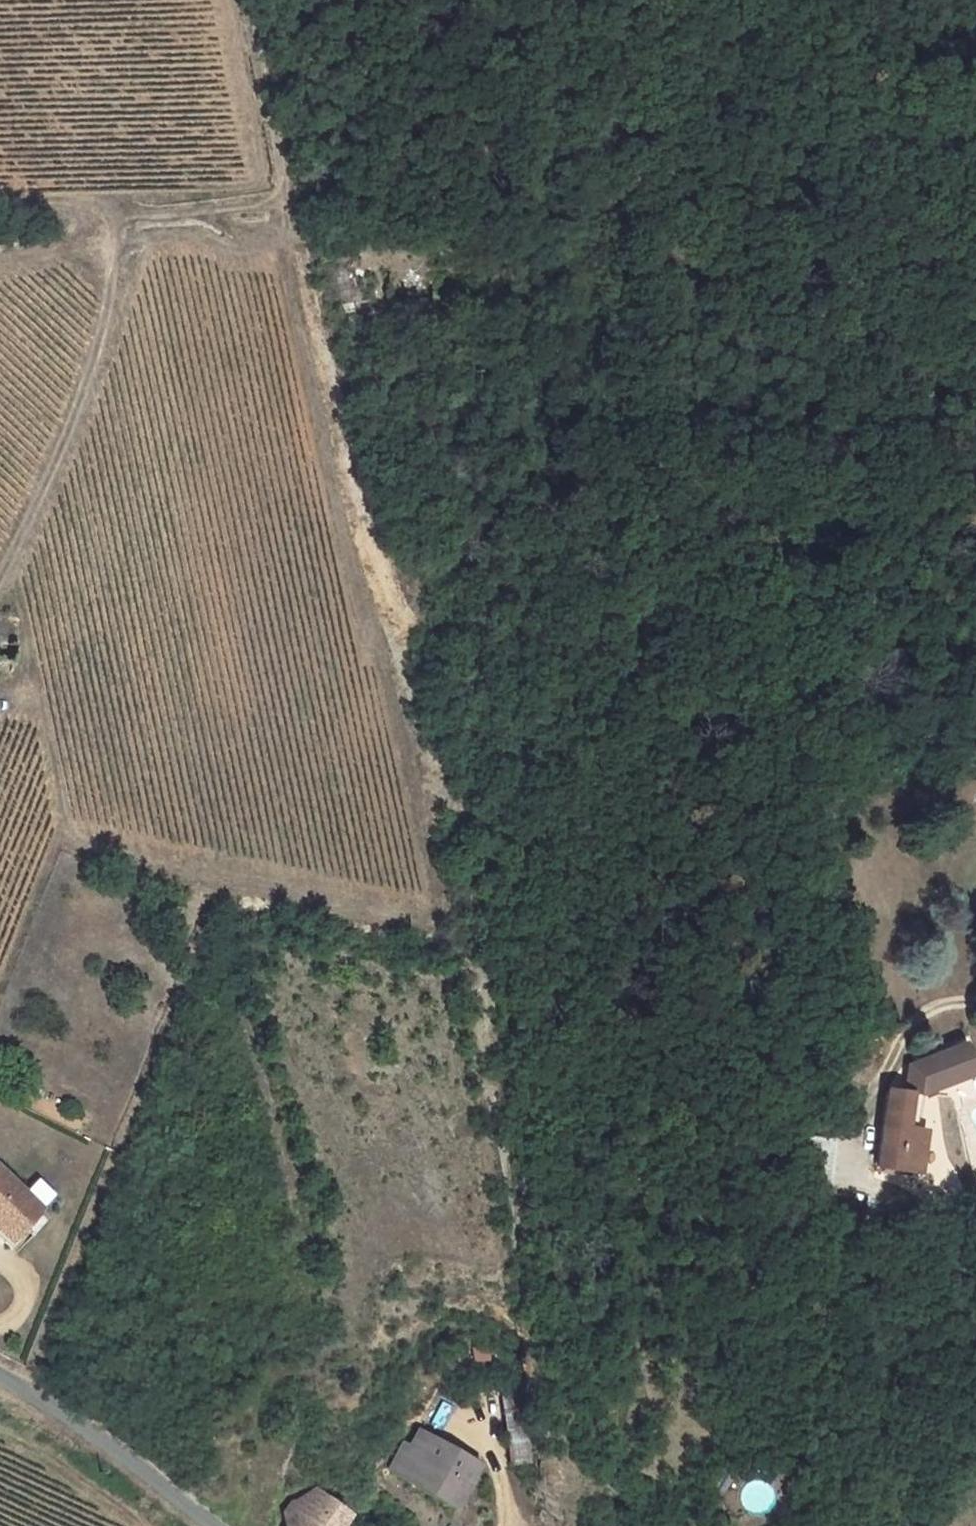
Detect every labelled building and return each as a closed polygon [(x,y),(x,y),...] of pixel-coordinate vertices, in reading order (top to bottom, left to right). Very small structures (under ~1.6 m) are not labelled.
[(337,309),(366,299),(354,261),(325,270),(337,309)] [(925,1096),(975,1073),(975,1061),(968,1043),(918,1066),(915,1094),(924,1106),(925,1096)] [(922,1131),(924,1106),(915,1094),(915,1095),(894,1093),(886,1172),(928,1175),(932,1132),(922,1131)] [(43,1202),(0,1162),(0,1234),(13,1246),(26,1232),(20,1227),(43,1202)] [(438,1389),(417,1429),(436,1439),(457,1400),(438,1389)] [(451,1509),(477,1462),(436,1439),(417,1429),(408,1444),(404,1441),(386,1474),(451,1509)] [(350,1506),(321,1482),(309,1506),(305,1496),(285,1504),(291,1525),(338,1525),(350,1506)] [(755,1512),(781,1508),(777,1483),(752,1486),(755,1512)]
